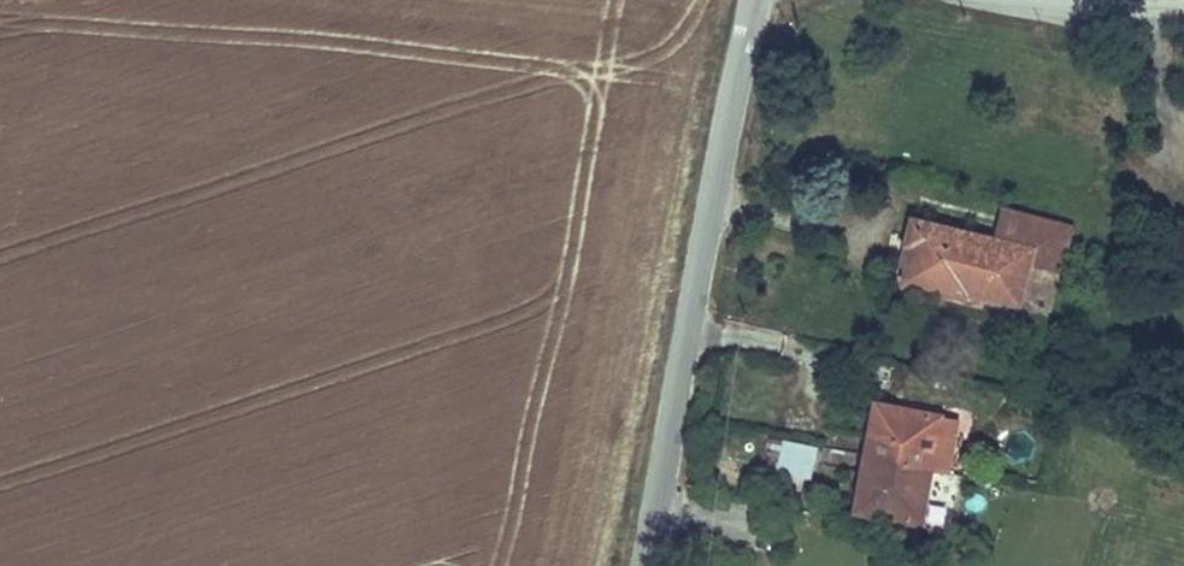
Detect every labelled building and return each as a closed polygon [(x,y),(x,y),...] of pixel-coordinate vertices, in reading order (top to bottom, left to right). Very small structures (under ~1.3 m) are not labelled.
[(998,242),(916,221),(909,242),(915,245),(907,280),(966,295),(967,289),(1018,301),(1029,262),(1059,269),(1069,229),(1007,214),(998,242)] [(940,415),(875,404),(867,456),(931,471),(940,415)] [(777,469),(812,477),(820,445),(784,436),(777,469)] [(859,508),(924,518),(931,471),(867,456),(859,508)]
